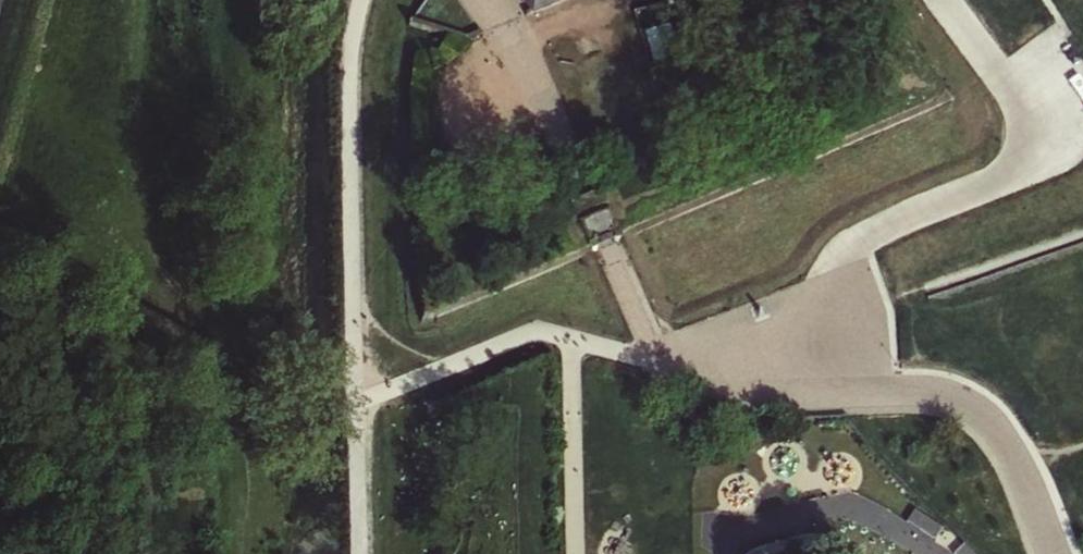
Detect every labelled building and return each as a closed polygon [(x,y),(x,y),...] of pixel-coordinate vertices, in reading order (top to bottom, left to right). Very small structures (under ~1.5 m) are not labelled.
[(531,18),(568,0),(518,0),(531,18)] [(946,533),(914,513),(907,525),(939,545),(946,533)]
